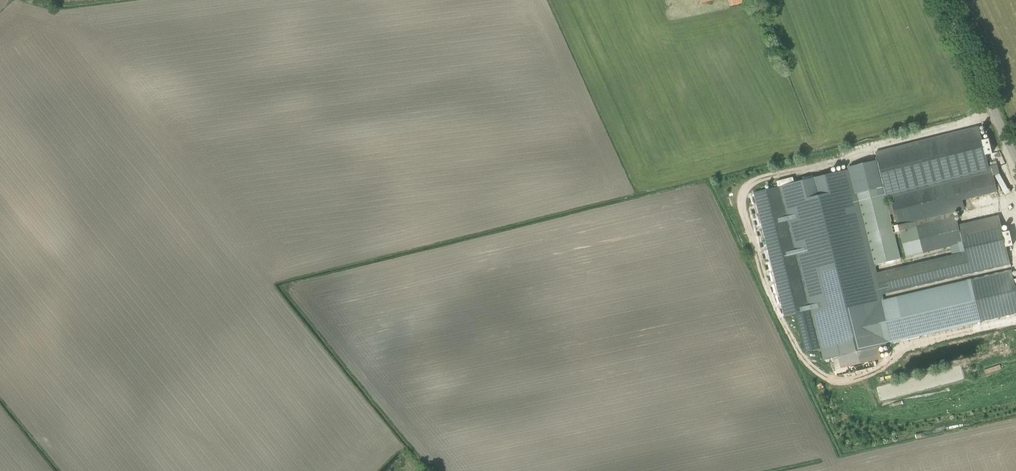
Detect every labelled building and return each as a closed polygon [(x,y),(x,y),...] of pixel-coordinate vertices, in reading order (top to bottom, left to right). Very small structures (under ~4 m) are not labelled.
[(977,128),(874,154),(877,163),(883,187),(877,189),(879,197),(884,195),(886,204),(892,203),(890,196),(988,172),(984,156),(992,153),(989,139),(980,142),(977,128)] [(886,204),(884,195),(879,197),(877,189),(883,187),(877,163),(781,186),(821,349),(823,360),(838,357),(840,369),(881,359),(878,347),(981,322),(1015,314),(1015,276),(1012,277),(1011,271),(970,280),(968,272),(1008,263),(1005,249),(1012,248),(1007,225),(1000,226),(997,213),(957,222),(956,217),(954,218),(953,213),(964,210),(962,200),(997,192),(992,171),(988,172),(890,196),(892,203),(886,204)] [(781,186),(754,193),(785,316),(796,314),(806,353),(821,349),(781,186)]
